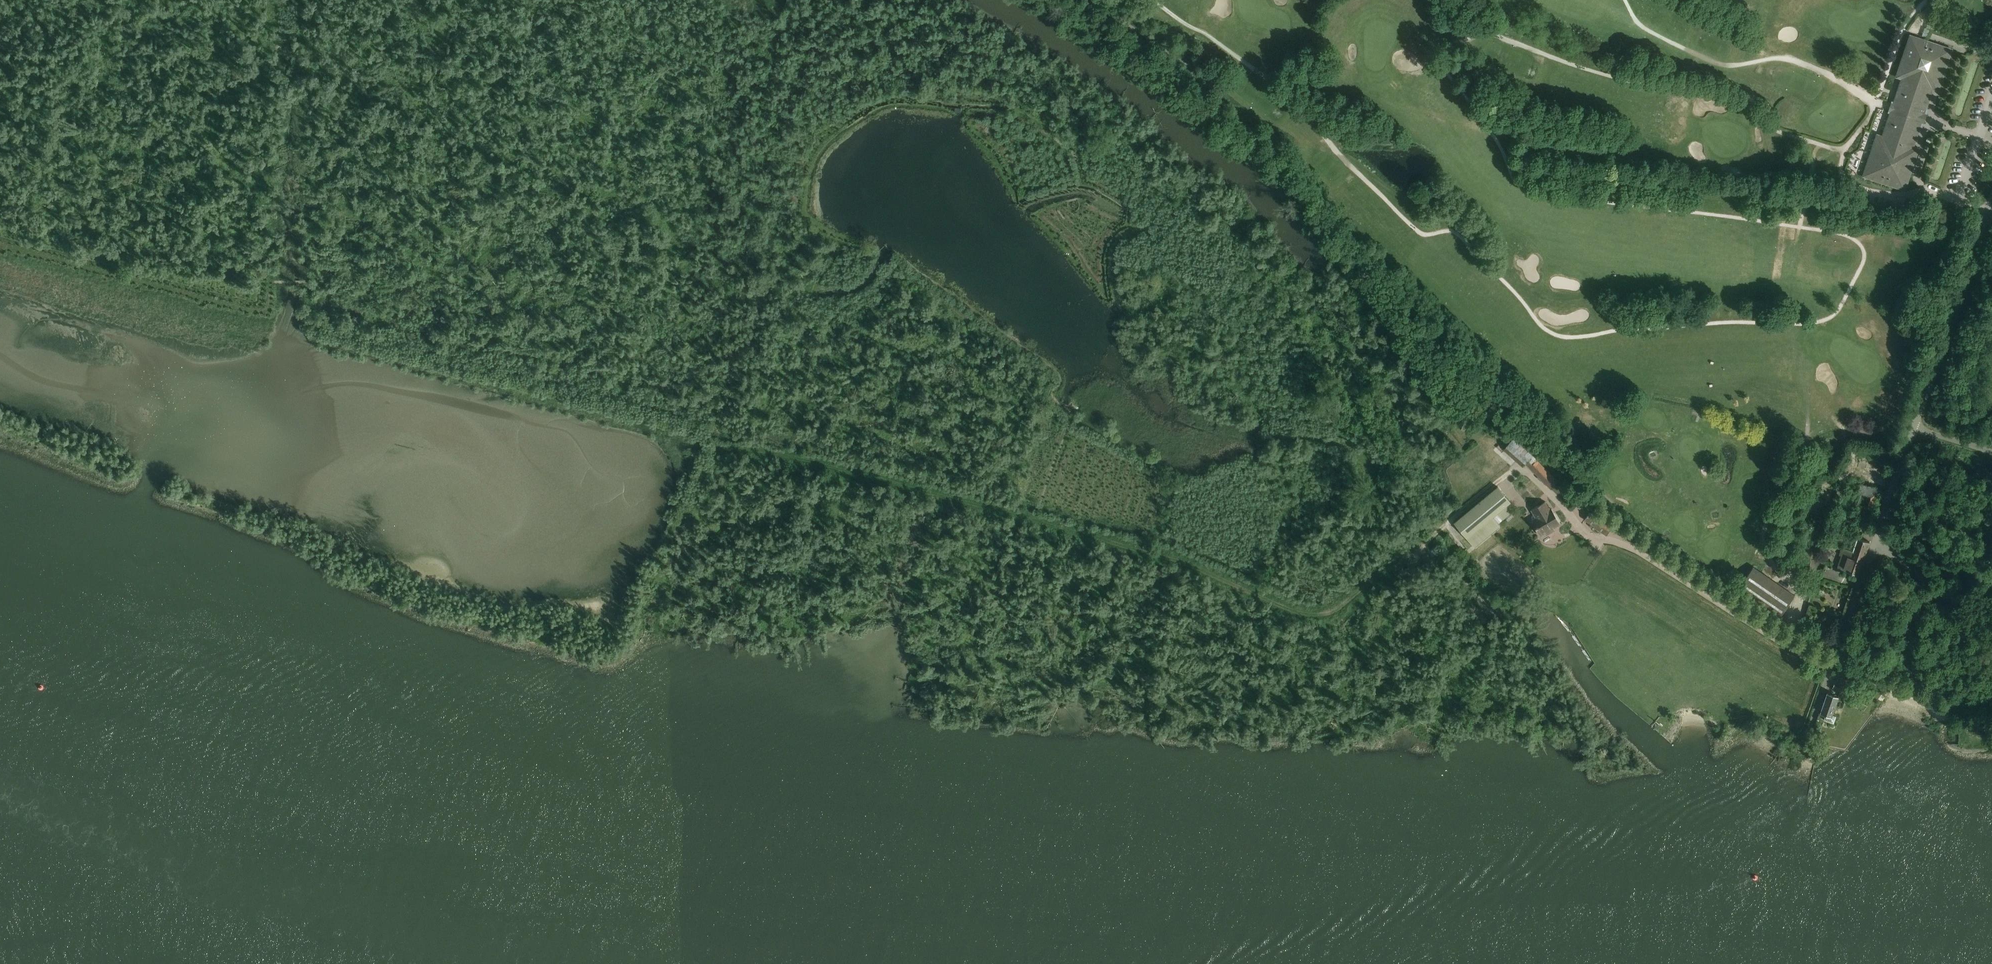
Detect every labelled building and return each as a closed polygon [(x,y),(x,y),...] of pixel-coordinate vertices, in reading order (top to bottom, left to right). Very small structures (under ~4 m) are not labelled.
[(1924,118),(1926,110),(1926,109),(1933,89),(1936,90),(1937,88),(1939,89),(1951,51),(1949,51),(1950,49),(1913,36),(1912,38),(1910,38),(1898,75),(1900,75),(1899,77),(1903,79),(1898,92),(1894,102),(1892,108),(1924,118)] [(1924,118),(1892,108),(1891,110),(1891,112),(1883,136),(1880,135),(1879,136),(1877,136),(1865,174),(1866,175),(1866,177),(1903,189),(1904,187),(1906,188),(1918,151),(1916,150),(1917,148),(1913,147),(1920,126),(1924,118)] [(1559,482),(1515,439),(1505,449),(1517,460),(1524,465),(1525,464),(1552,490),(1559,482)] [(1882,492),(1862,485),(1859,493),(1840,486),(1821,541),(1842,548),(1841,551),(1843,551),(1838,568),(1859,575),(1871,543),(1861,540),(1864,532),(1868,533),(1882,492)] [(1498,524),(1505,518),(1510,514),(1513,512),(1508,506),(1511,503),(1498,487),(1455,523),(1474,546),(1499,525),(1498,524)] [(1541,536),(1545,533),(1547,536),(1556,531),(1554,528),(1561,524),(1552,509),(1550,511),(1545,502),(1532,510),(1537,518),(1532,521),(1541,536)] [(1813,536),(1799,535),(1796,573),(1810,574),(1813,536)] [(1795,596),(1754,568),(1736,592),(1778,621),(1795,596)] [(1835,683),(1843,685),(1847,686),(1849,681),(1837,677),(1835,683)] [(1843,685),(1835,683),(1833,690),(1841,692),(1843,685)] [(1827,694),(1821,713),(1826,715),(1825,720),(1834,723),(1836,716),(1832,715),(1838,698),(1827,694)]
